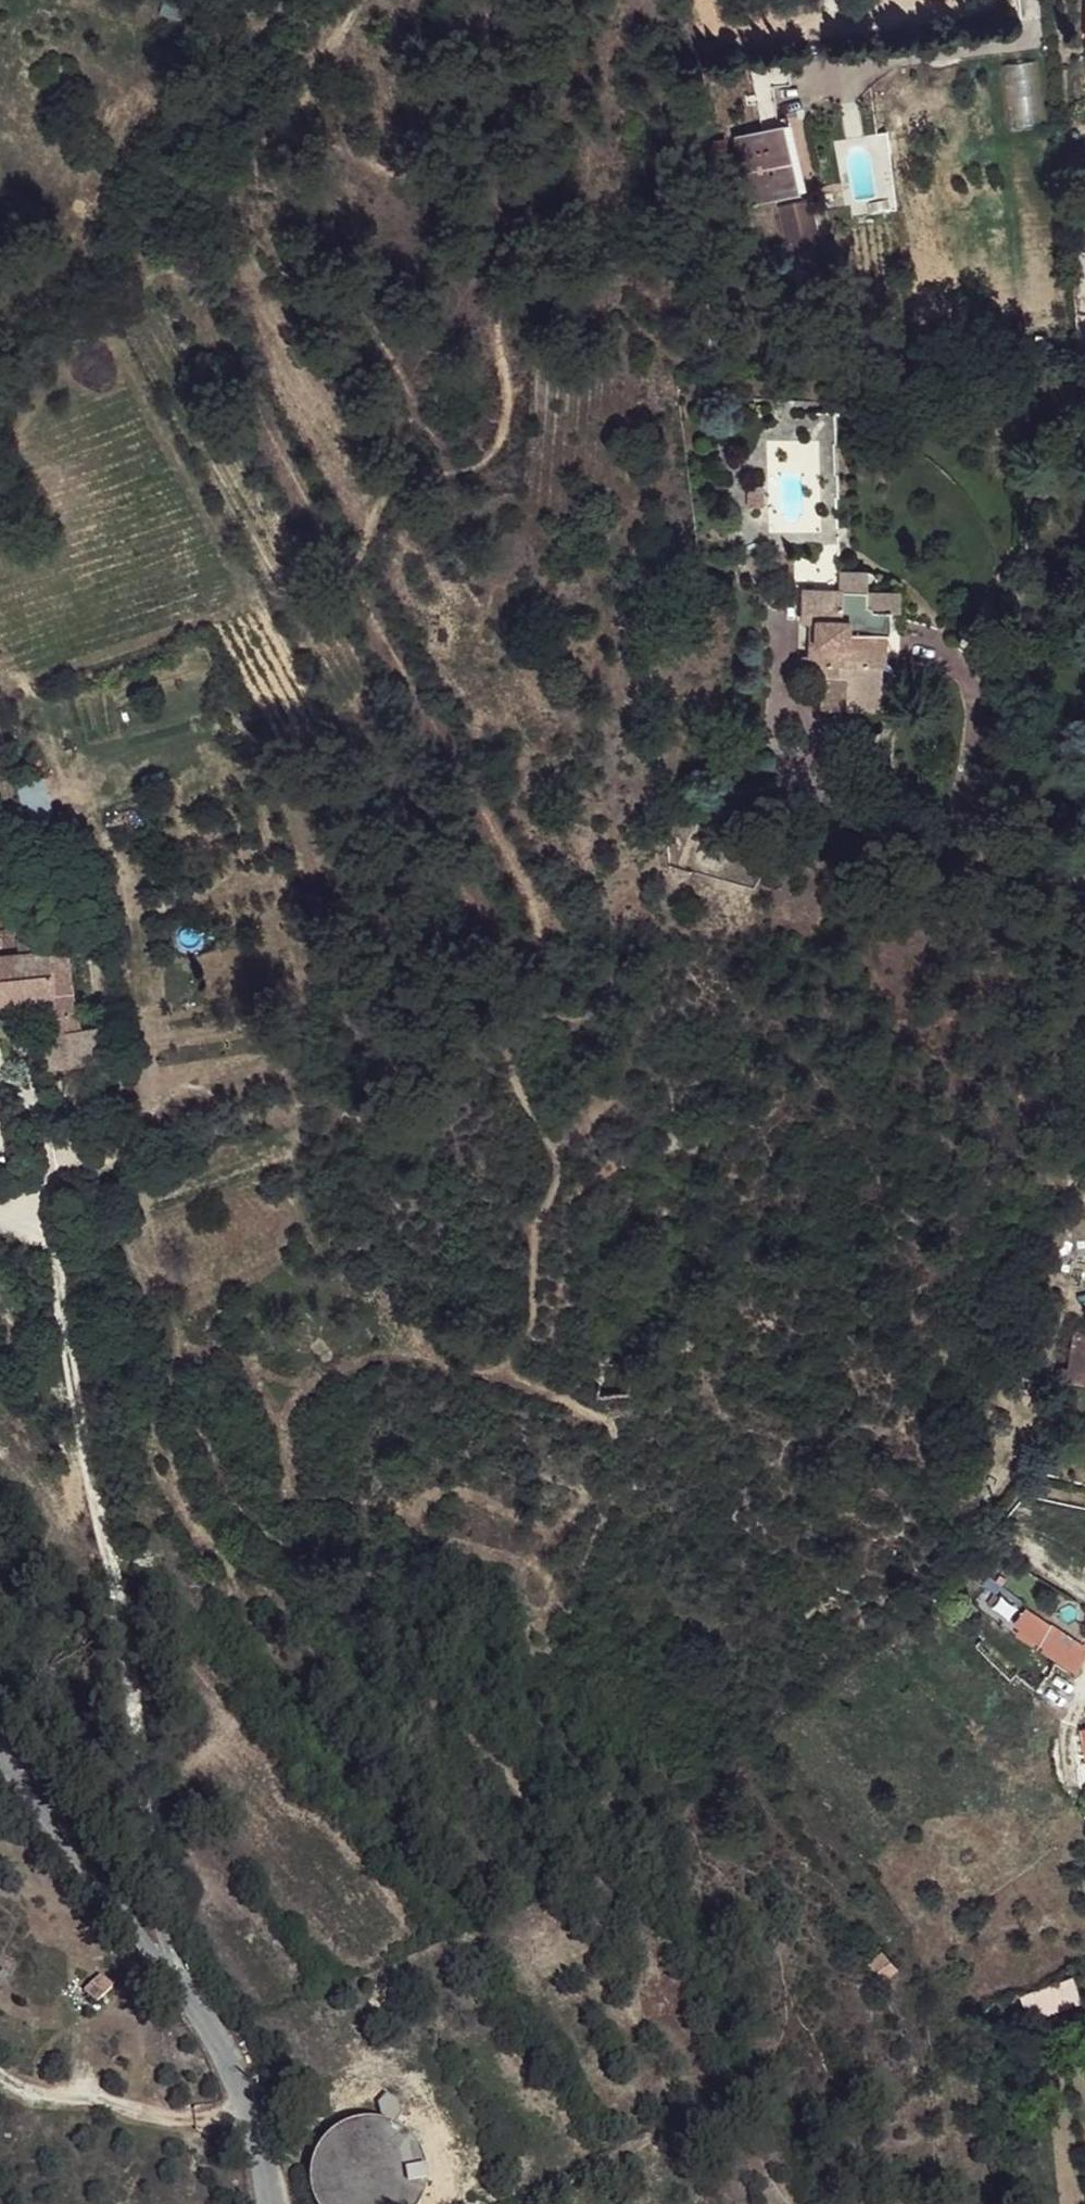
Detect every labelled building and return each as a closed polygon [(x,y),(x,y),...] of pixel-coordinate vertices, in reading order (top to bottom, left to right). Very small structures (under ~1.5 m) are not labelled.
[(742,166),(748,200),(799,190),(786,124),(778,126),(771,88),(790,84),(785,62),(747,69),(759,130),(735,135),(739,153),(742,166)] [(739,153),(724,156),(726,169),(742,166),(739,153)] [(806,197),(778,203),(790,262),(812,258),(817,250),(806,197)] [(841,574),(841,590),(869,590),(868,608),(873,609),(874,614),(893,614),(900,613),(900,594),(877,592),(877,575),(841,574)] [(841,590),(803,590),(803,621),(813,622),(813,654),(806,654),(805,676),(826,677),(827,709),(882,709),(883,666),(888,666),(888,638),(894,637),(893,614),(874,614),(873,609),(868,608),(869,590),(841,590)] [(888,666),(883,666),(882,709),(904,710),(905,699),(903,688),(898,677),(894,670),(888,666)] [(35,947),(31,921),(18,923),(23,948),(35,947)] [(18,923),(0,926),(0,952),(23,948),(18,923)] [(0,952),(0,971),(5,1004),(47,996),(56,993),(49,944),(35,947),(23,948),(0,952)] [(47,996),(48,1012),(72,1012),(70,996),(56,995),(56,993),(47,996)] [(81,1012),(72,1012),(48,1012),(48,1072),(97,1071),(97,1031),(81,1031),(81,1012)] [(885,1959),(869,1971),(882,1988),(897,1974),(885,1959)] [(109,1975),(96,1983),(106,1995),(119,1988),(109,1975)] [(333,2139),(324,2149),(316,2170),(317,2194),(321,2203),(422,2203),(428,2187),(427,2168),(425,2158),(417,2145),(405,2131),(391,2124),(377,2122),(353,2124),(333,2139)]
